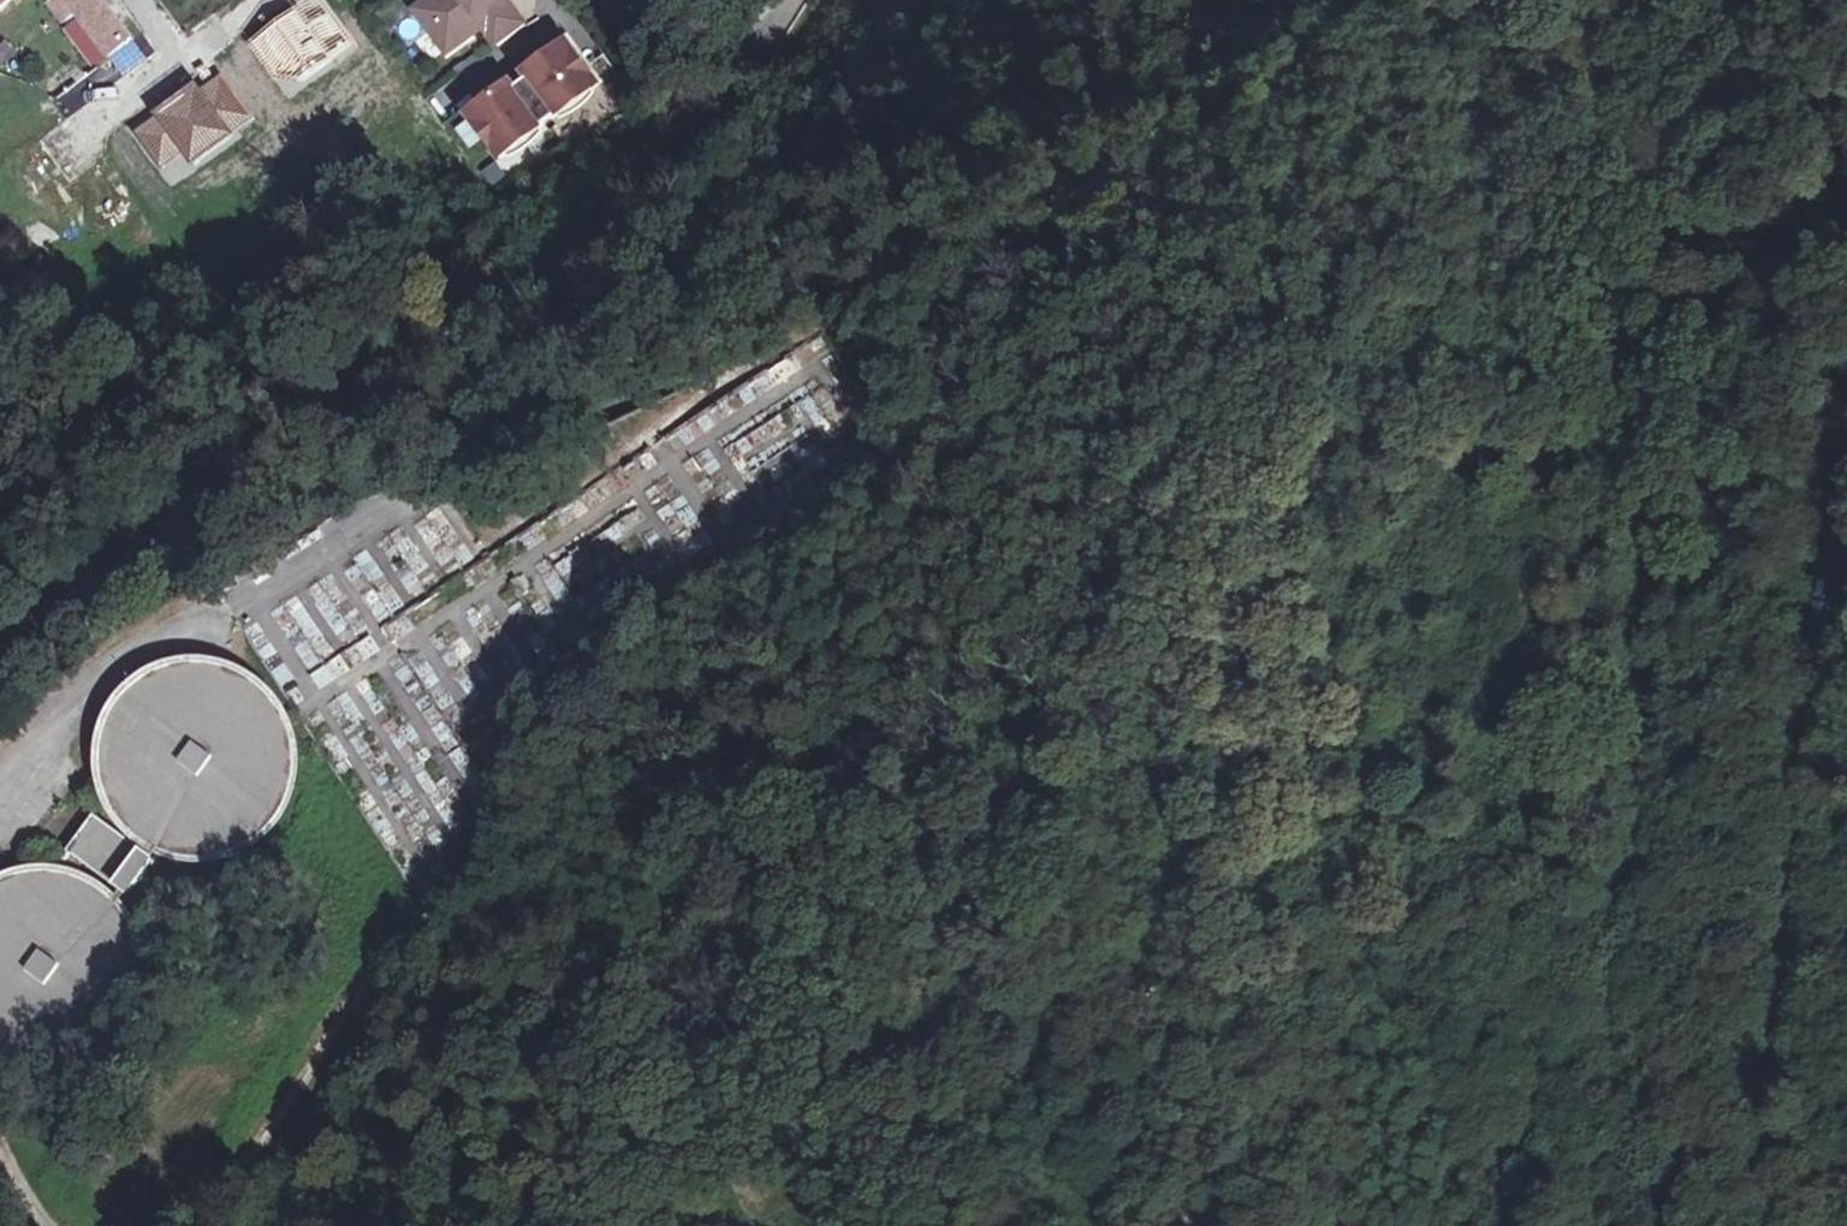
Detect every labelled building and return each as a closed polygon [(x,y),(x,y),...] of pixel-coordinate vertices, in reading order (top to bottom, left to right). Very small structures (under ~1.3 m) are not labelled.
[(14,0),(0,0),(0,12),(14,0)] [(125,27),(105,0),(58,0),(52,4),(65,21),(77,13),(108,53),(110,56),(135,40),(125,27)] [(527,27),(507,0),(432,0),(427,3),(441,22),(430,29),(449,55),(484,29),(498,48),(527,27)] [(417,11),(430,29),(441,22),(427,3),(417,11)] [(541,102),(555,121),(601,86),(571,44),(528,75),(545,99),(541,102)] [(528,75),(514,86),(531,109),(535,106),(549,125),(555,121),(541,102),(545,99),(528,75)] [(502,159),(549,125),(535,106),(531,109),(514,86),(471,116),(502,159)] [(837,512),(828,499),(816,507),(825,520),(837,512)] [(208,664),(192,664),(177,667),(162,672),(148,680),(136,689),(125,701),(116,713),(109,728),(104,742),(102,758),(102,774),(105,789),(110,804),(118,818),(127,830),(139,841),(151,850),(166,857),(181,861),(196,863),(212,863),(227,860),(242,855),(256,848),(268,838),(279,827),(288,814),(295,800),(300,785),(302,770),(301,754),(299,739),(293,724),(286,710),(277,697),(265,687),(252,678),(238,671),(223,666),(208,664)] [(87,863),(131,895),(154,863),(95,820),(63,862),(79,873),(87,863)] [(5,1067),(20,1072),(36,1075),(52,1076),(68,1074),(83,1069),(98,1062),(111,1053),(123,1042),(133,1029),(140,1015),(146,1000),(149,984),(149,968),(147,952),(143,937),(136,922),(127,909),(116,897),(103,887),(89,880),(74,874),(58,871),(42,871),(26,873),(10,877),(0,882),(0,1064),(5,1067)]
